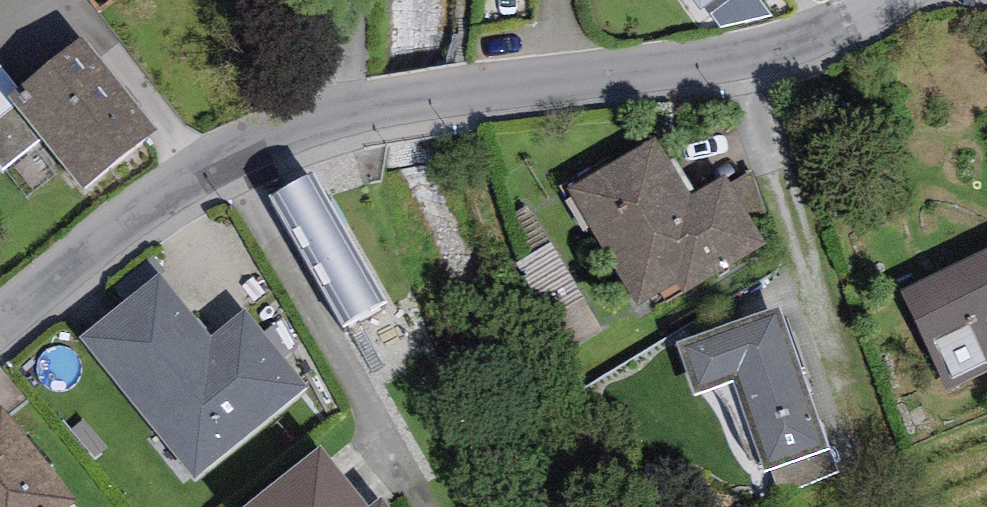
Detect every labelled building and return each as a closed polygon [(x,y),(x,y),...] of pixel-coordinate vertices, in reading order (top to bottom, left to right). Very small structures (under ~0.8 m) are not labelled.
[(701,16),(722,0),(689,0),(701,16)] [(84,43),(9,103),(83,194),(157,135),(84,43)] [(656,140),(568,193),(639,308),(676,286),(684,298),(767,248),(725,180),(693,200),(656,140)] [(316,178),(272,203),(345,334),(390,310),(316,178)] [(551,244),(526,208),(515,216),(529,257),(551,244)] [(605,332),(551,244),(529,257),(513,267),(567,355),(605,332)] [(902,296),(948,391),(986,373),(986,256),(902,296)] [(162,279),(83,341),(195,482),(310,392),(247,313),(211,341),(162,279)] [(779,311),(676,347),(694,399),(734,385),(766,476),(782,470),(829,454),(779,311)] [(0,411),(0,506),(74,506),(78,504),(2,409),(0,411)] [(255,506),(365,506),(323,454),(255,506)] [(790,492),(836,474),(829,454),(782,470),(790,492)]
